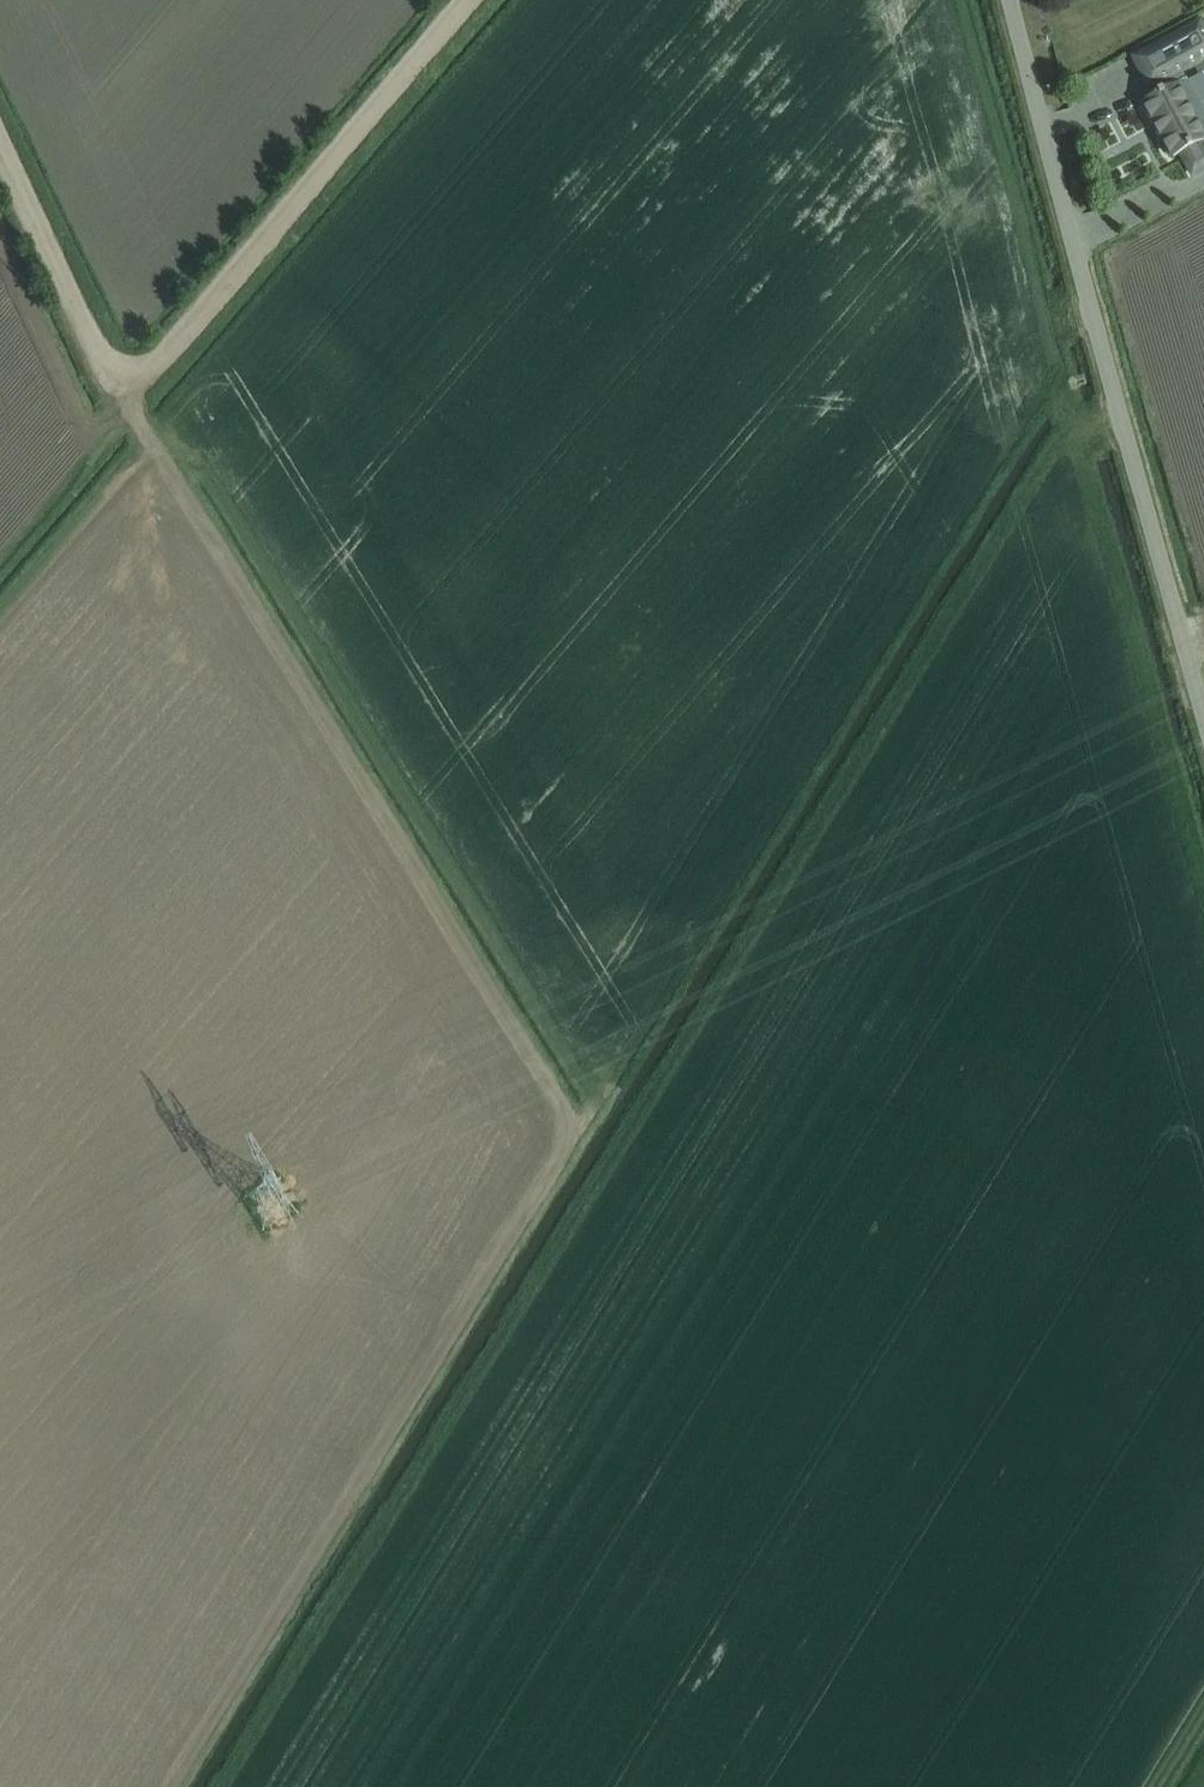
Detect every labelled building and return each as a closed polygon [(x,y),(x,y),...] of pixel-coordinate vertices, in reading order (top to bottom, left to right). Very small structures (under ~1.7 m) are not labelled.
[(1134,58),(1154,97),(1143,103),(1162,139),(1160,144),(1165,153),(1170,155),(1172,158),(1181,153),(1192,175),(1203,168),(1203,146),(1202,142),(1203,141),(1203,115),(1181,70),(1203,58),(1203,32),(1199,23),(1134,58)]
